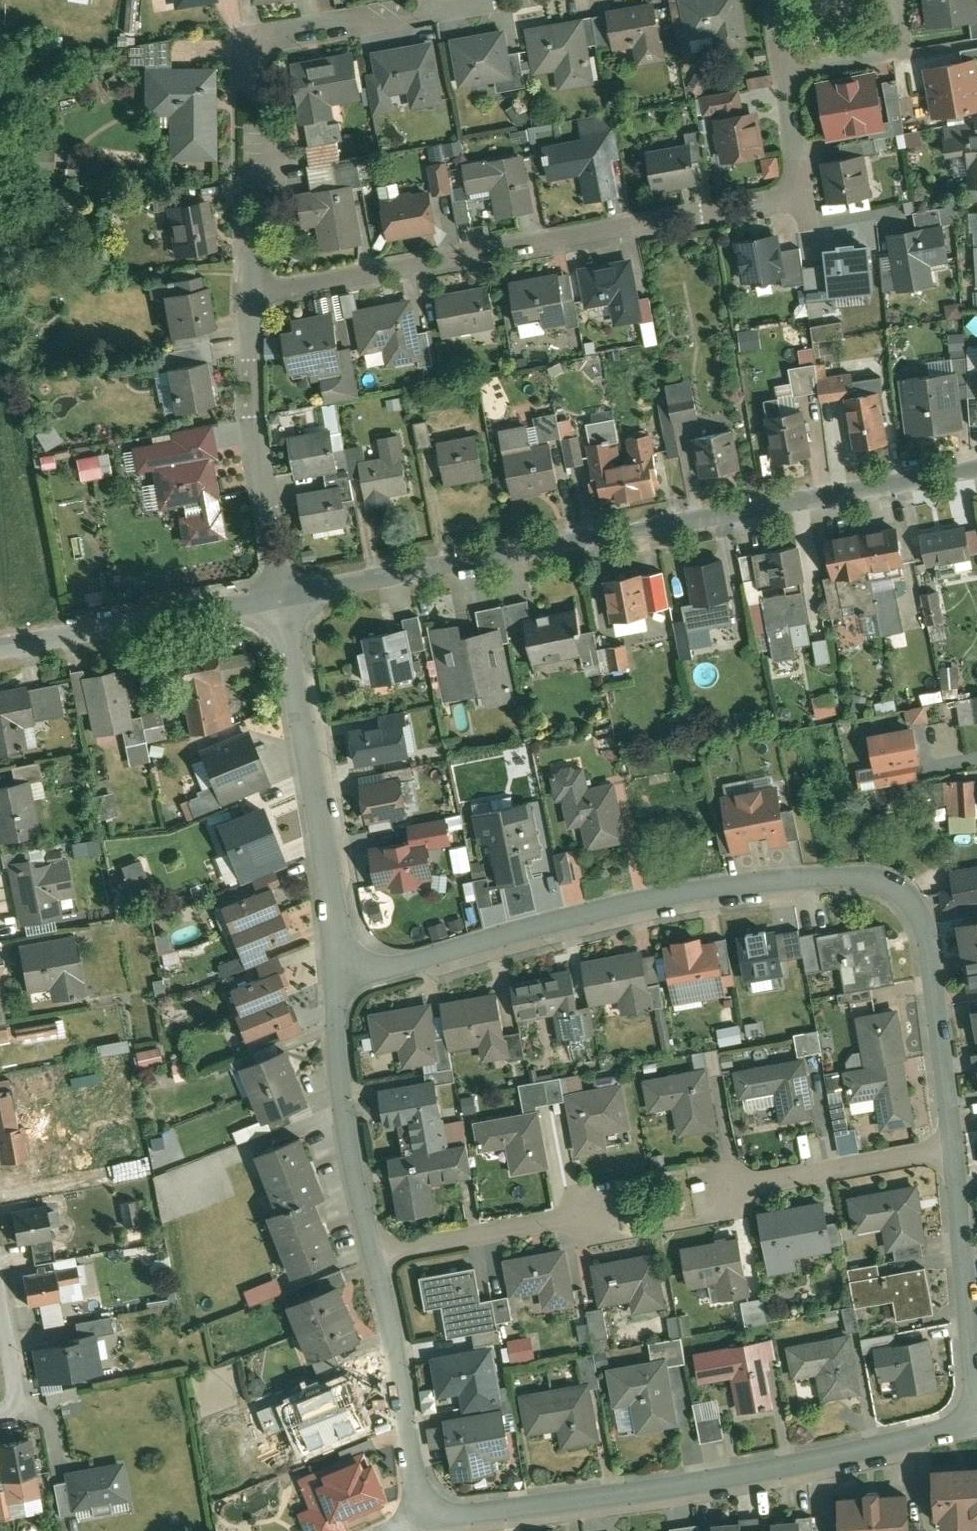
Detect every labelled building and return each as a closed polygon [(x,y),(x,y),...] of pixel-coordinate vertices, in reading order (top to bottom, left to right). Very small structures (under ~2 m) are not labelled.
[(672,1),(678,36),(691,33),(685,0),(675,0),(672,1)] [(691,33),(719,28),(722,44),(744,40),(737,0),(685,0),(691,33)] [(929,7),(934,6),(937,23),(971,19),(976,18),(976,1),(976,0),(929,0),(929,7)] [(654,4),(610,12),(616,44),(637,40),(641,59),(663,55),(654,4)] [(610,12),(593,15),(598,42),(599,47),(616,44),(610,12)] [(593,15),(580,17),(581,24),(585,45),(586,44),(598,42),(593,15)] [(581,24),(551,29),(550,26),(531,30),(538,68),(565,64),(568,83),(592,79),(586,44),(585,45),(581,24)] [(504,31),(455,40),(462,83),(507,76),(512,75),(508,53),(504,31)] [(171,37),(144,42),(144,64),(172,63),(171,37)] [(430,44),(377,53),(381,73),(384,91),(385,91),(412,86),(416,103),(440,99),(430,44)] [(962,49),(964,60),(975,58),(975,59),(976,58),(976,46),(962,49)] [(521,50),(508,53),(512,75),(507,76),(509,89),(527,86),(521,50)] [(353,58),(297,68),(311,144),(339,139),(344,138),(341,120),(330,122),(326,97),(359,91),(353,58)] [(928,67),(932,90),(976,82),(976,70),(975,59),(975,58),(964,60),(928,67)] [(213,71),(149,71),(149,106),(174,106),(174,153),(196,153),(196,148),(213,148),(213,109),(209,104),(210,89),(212,88),(212,87),(213,85),(213,71)] [(381,73),(369,75),(374,103),(387,100),(385,91),(384,91),(381,73)] [(871,77),(824,86),(833,132),(870,126),(880,124),(879,121),(871,77)] [(898,78),(884,80),(891,119),(879,121),(880,124),(870,126),(872,138),(876,137),(905,131),(898,78)] [(932,90),(936,114),(976,107),(976,82),(932,90)] [(739,90),(704,96),(707,111),(723,108),(738,106),(742,105),(739,90)] [(404,91),(391,92),(391,105),(404,104),(404,91)] [(738,106),(723,108),(724,117),(719,118),(721,131),(721,132),(719,135),(721,145),(724,148),(733,146),(734,146),(736,157),(763,152),(760,133),(756,133),(752,113),(739,115),(738,106)] [(585,142),(547,149),(548,153),(547,153),(548,159),(549,159),(551,173),(587,166),(593,198),(616,194),(609,152),(622,149),(615,111),(581,117),(585,142)] [(945,124),(950,152),(970,149),(972,183),(976,183),(976,118),(945,124)] [(702,129),(686,131),(689,146),(691,146),(693,160),(707,158),(702,129)] [(872,138),(841,143),(844,157),(863,154),(879,152),(876,137),(872,138)] [(311,144),(309,144),(313,164),(335,160),(342,159),(339,139),(311,144)] [(689,146),(650,153),(656,186),(697,179),(693,160),(691,146),(689,146)] [(844,157),(825,160),(832,201),(870,194),(863,154),(844,157)] [(759,156),(760,176),(778,174),(776,155),(759,156)] [(342,159),(335,160),(340,188),(351,186),(363,184),(358,156),(342,159)] [(522,156),(467,165),(472,191),(474,191),(473,185),(495,181),(501,215),(534,209),(528,177),(526,177),(522,156)] [(313,164),(311,164),(315,192),(340,188),(335,160),(313,164)] [(448,162),(430,165),(435,193),(453,189),(448,162)] [(972,183),(968,183),(969,201),(976,199),(976,183),(972,183)] [(187,185),(152,192),(155,210),(171,208),(171,207),(190,203),(187,185)] [(315,192),(301,195),(305,217),(325,214),(328,229),(322,230),(325,247),(361,240),(351,186),(340,188),(315,192)] [(412,192),(402,194),(399,198),(385,200),(391,235),(436,227),(430,193),(416,195),(412,192)] [(469,196),(455,199),(459,223),(473,220),(469,196)] [(190,203),(171,207),(171,208),(179,253),(214,247),(206,200),(190,203)] [(940,206),(915,211),(918,232),(942,227),(942,229),(945,228),(940,206)] [(918,232),(892,236),(902,287),(932,282),(927,253),(946,250),(942,229),(942,227),(918,232)] [(777,234),(740,240),(746,279),(756,277),(756,280),(774,277),(774,274),(783,273),(780,250),(777,234)] [(868,241),(831,245),(835,287),(872,284),(868,241)] [(801,246),(780,250),(783,273),(785,285),(806,281),(801,246)] [(631,260),(584,269),(590,301),(615,297),(619,319),(641,315),(638,296),(631,260)] [(194,265),(172,269),(175,281),(197,276),(194,265)] [(560,274),(542,277),(543,279),(528,281),(528,279),(513,282),(520,322),(522,322),(521,316),(544,312),(546,324),(567,320),(563,299),(565,299),(560,274)] [(175,281),(172,281),(172,279),(168,280),(179,331),(180,334),(196,331),(216,327),(208,286),(201,288),(199,276),(197,276),(175,281)] [(489,285),(439,295),(446,332),(496,322),(489,285)] [(816,288),(797,290),(798,301),(817,300),(816,288)] [(650,294),(638,296),(641,315),(642,320),(655,318),(650,294)] [(565,299),(563,299),(567,320),(568,326),(582,324),(577,297),(565,299)] [(412,300),(358,310),(365,344),(392,339),(395,359),(420,354),(416,332),(418,331),(412,300)] [(334,315),(317,319),(305,322),(304,320),(296,322),(298,333),(286,335),(292,369),(293,368),(292,363),(316,358),(319,373),(313,374),(313,376),(343,370),(344,370),(340,351),(334,315)] [(840,321),(808,324),(809,340),(841,337),(840,321)] [(736,329),(737,348),(756,347),(755,328),(736,329)] [(418,331),(416,332),(420,354),(422,365),(435,362),(429,329),(418,331)] [(196,331),(180,334),(179,331),(172,333),(176,349),(183,347),(199,344),(196,331)] [(199,344),(183,347),(186,364),(206,360),(207,362),(214,360),(210,342),(199,344)] [(358,379),(352,349),(340,351),(344,370),(343,370),(345,382),(358,379)] [(967,355),(952,356),(954,370),(955,370),(957,384),(969,382),(967,355)] [(186,364),(167,368),(168,369),(173,368),(177,392),(173,393),(174,397),(176,397),(179,409),(175,410),(176,412),(215,403),(207,362),(206,360),(186,364)] [(817,363),(792,367),(796,395),(821,391),(819,377),(817,363)] [(343,370),(324,374),(329,401),(361,395),(358,379),(345,382),(343,370)] [(954,370),(907,376),(910,394),(908,395),(910,410),(909,410),(911,432),(959,426),(957,409),(958,409),(957,396),(958,396),(957,384),(955,370),(954,370)] [(853,373),(819,377),(821,391),(822,398),(848,394),(848,395),(855,394),(853,379),(854,379),(853,373)] [(854,379),(853,379),(855,394),(879,391),(885,390),(883,375),(854,379)] [(855,394),(848,395),(857,445),(888,439),(879,391),(855,394)] [(695,393),(671,398),(675,419),(699,414),(695,393)] [(782,396),(767,399),(770,415),(784,412),(782,396)] [(784,412),(770,415),(778,459),(811,454),(803,409),(784,412)] [(558,412),(535,416),(539,434),(548,432),(550,439),(562,436),(563,439),(563,438),(560,420),(558,412)] [(572,418),(560,420),(563,438),(576,436),(572,418)] [(429,419),(415,421),(420,446),(434,444),(429,419)] [(617,420),(590,426),(593,443),(589,444),(595,480),(592,481),(596,503),(605,501),(605,502),(631,497),(625,463),(616,464),(612,440),(620,438),(617,420)] [(32,433),(41,448),(57,439),(47,423),(32,433)] [(210,423),(174,429),(177,441),(179,441),(182,458),(210,452),(210,456),(216,455),(210,423)] [(528,425),(502,430),(507,452),(533,447),(528,425)] [(732,429),(696,436),(699,450),(701,450),(706,473),(740,466),(732,429)] [(331,432),(291,440),(297,472),(324,467),(337,464),(334,448),(331,432)] [(653,433),(630,437),(634,461),(625,463),(631,497),(657,492),(654,477),(660,476),(653,433)] [(362,462),(360,462),(363,475),(367,496),(368,495),(370,505),(388,502),(387,492),(408,488),(398,434),(382,437),(385,457),(362,462)] [(479,435),(440,442),(448,481),(470,477),(470,475),(484,472),(484,474),(486,474),(479,435)] [(563,438),(563,439),(569,466),(585,462),(580,435),(576,436),(563,438)] [(210,452),(182,458),(179,441),(177,441),(136,448),(139,467),(155,464),(158,482),(159,482),(163,503),(162,503),(163,505),(184,500),(187,516),(182,517),(187,541),(225,534),(220,510),(218,511),(215,495),(217,494),(214,475),(212,476),(210,466),(212,465),(210,456),(210,452)] [(533,447),(507,452),(515,494),(530,491),(529,486),(558,480),(551,443),(533,447)] [(358,445),(346,447),(351,475),(351,477),(363,475),(360,462),(362,462),(358,445)] [(345,446),(334,448),(337,464),(324,467),(327,479),(351,475),(346,447),(345,446)] [(97,456),(79,459),(82,478),(100,475),(97,456)] [(351,475),(327,479),(328,490),(341,488),(343,500),(355,498),(351,477),(351,475)] [(328,490),(302,495),(307,527),(314,526),(344,520),(347,520),(343,500),(341,488),(328,490)] [(344,520),(314,526),(316,536),(345,531),(344,520)] [(897,526),(863,533),(871,568),(873,579),(905,573),(902,562),(904,562),(897,526)] [(954,528),(922,534),(927,562),(971,554),(966,528),(955,530),(954,528)] [(863,533),(830,539),(837,575),(871,568),(863,533)] [(799,544),(754,552),(759,578),(760,587),(787,583),(805,579),(799,544)] [(754,552),(741,555),(746,580),(759,578),(754,552)] [(722,559),(691,565),(697,601),(715,598),(729,595),(722,559)] [(871,568),(837,575),(838,581),(841,595),(843,595),(853,593),(857,612),(863,610),(864,615),(879,612),(877,601),(873,579),(871,568)] [(642,574),(608,580),(615,618),(649,612),(642,574)] [(788,591),(763,596),(768,620),(775,658),(798,654),(792,623),(812,620),(805,579),(787,583),(788,591)] [(838,581),(827,584),(832,609),(845,606),(843,595),(841,595),(838,581)] [(938,589),(923,593),(929,622),(944,619),(938,589)] [(899,596),(877,601),(879,612),(884,635),(906,631),(899,596)] [(529,598),(504,603),(510,629),(527,625),(526,621),(534,619),(529,598)] [(715,598),(697,601),(699,611),(716,608),(715,598)] [(504,603),(478,609),(484,636),(498,633),(500,642),(512,640),(510,629),(504,603)] [(580,611),(552,616),(551,611),(540,613),(541,618),(534,619),(526,621),(527,625),(530,641),(546,638),(549,656),(583,650),(580,633),(584,632),(580,611)] [(421,614),(405,618),(407,628),(409,627),(414,649),(428,646),(421,614)] [(672,618),(650,622),(654,644),(676,640),(672,618)] [(407,628),(365,637),(368,650),(362,651),(367,679),(396,673),(397,678),(419,673),(414,649),(409,627),(407,628)] [(484,636),(462,641),(459,627),(437,632),(448,687),(469,682),(470,687),(488,683),(491,697),(510,693),(509,687),(512,687),(511,684),(509,684),(500,642),(498,633),(484,636)] [(700,631),(687,633),(691,656),(703,654),(705,654),(700,631)] [(627,643),(609,646),(613,667),(631,664),(627,643)] [(217,647),(177,654),(183,686),(210,681),(223,678),(217,647)] [(706,666),(703,654),(691,656),(694,668),(706,666)] [(120,670),(85,677),(97,732),(122,726),(132,724),(130,716),(120,670)] [(210,681),(183,686),(192,733),(219,728),(210,681)] [(59,683),(28,689),(34,720),(65,715),(59,683)] [(0,692),(0,751),(25,746),(25,745),(22,745),(22,743),(21,743),(17,725),(19,724),(19,723),(34,720),(28,689),(28,687),(0,692)] [(813,717),(836,713),(833,692),(809,695),(813,717)] [(959,699),(964,723),(976,721),(976,715),(974,696),(959,699)] [(925,705),(913,708),(914,715),(919,719),(927,717),(925,705)] [(407,709),(381,714),(383,725),(401,722),(401,723),(409,722),(407,709)] [(142,714),(130,716),(132,724),(122,726),(126,744),(147,739),(142,714)] [(383,725),(354,731),(359,760),(410,751),(410,750),(406,751),(401,723),(401,722),(383,725)] [(913,728),(872,736),(878,766),(914,759),(919,758),(913,728)] [(248,733),(204,751),(220,791),(265,773),(248,733)] [(914,759),(879,766),(883,785),(918,779),(914,759)] [(40,760),(13,765),(16,782),(28,779),(28,780),(44,777),(40,760)] [(412,764),(385,770),(387,781),(403,779),(415,777),(412,764)] [(614,782),(589,787),(585,766),(576,767),(573,764),(565,766),(562,771),(554,772),(558,795),(566,793),(570,815),(583,812),(589,845),(625,837),(614,782)] [(0,785),(0,838),(1,838),(0,833),(38,825),(28,780),(28,779),(16,782),(0,785)] [(387,781),(364,786),(369,817),(409,810),(403,779),(387,781)] [(975,779),(954,780),(955,790),(959,790),(960,801),(976,800),(975,779)] [(955,790),(954,780),(948,780),(949,801),(960,801),(959,790),(955,790)] [(778,787),(751,792),(759,832),(771,830),(773,842),(788,839),(782,810),(778,787)] [(113,813),(108,790),(89,794),(94,817),(113,813)] [(216,792),(200,799),(205,811),(221,804),(216,792)] [(751,792),(725,797),(729,820),(735,849),(750,846),(748,834),(759,832),(751,792)] [(530,800),(475,811),(481,840),(498,837),(504,866),(499,867),(502,883),(531,877),(526,855),(543,852),(538,826),(535,827),(530,800)] [(976,800),(960,801),(961,813),(976,812),(976,800)] [(960,801),(949,801),(950,813),(961,813),(960,801)] [(795,807),(782,810),(788,839),(801,836),(795,807)] [(263,808),(221,824),(244,881),(253,878),(254,877),(246,859),(272,848),(278,846),(263,808)] [(961,813),(950,813),(945,814),(946,830),(976,828),(976,819),(976,812),(961,813)] [(447,816),(412,823),(412,822),(415,842),(426,840),(427,845),(452,841),(447,816)] [(729,820),(717,822),(723,851),(735,849),(729,820)] [(96,838),(68,840),(69,853),(97,851),(96,838)] [(415,842),(375,849),(381,882),(397,879),(398,886),(418,882),(417,875),(432,873),(427,845),(426,840),(415,842)] [(29,847),(3,853),(5,866),(13,864),(32,861),(29,847)] [(272,848),(246,859),(254,877),(276,869),(280,867),(272,848)] [(575,879),(569,849),(556,852),(562,881),(575,879)] [(123,879),(138,873),(133,859),(117,865),(123,879)] [(67,861),(33,867),(32,861),(13,864),(17,885),(19,885),(22,896),(18,896),(23,921),(60,914),(55,887),(71,884),(67,861)] [(953,871),(956,888),(968,886),(976,885),(976,866),(953,871)] [(254,877),(253,878),(258,891),(272,885),(272,886),(281,882),(276,869),(254,877)] [(489,875),(476,878),(481,905),(495,903),(489,875)] [(258,891),(222,905),(231,930),(281,909),(272,886),(272,885),(258,891)] [(968,886),(970,901),(976,899),(976,885),(968,886)] [(956,888),(944,891),(947,905),(948,905),(970,901),(968,886),(956,888)] [(281,909),(231,930),(240,953),(246,950),(247,951),(264,944),(291,934),(281,909)] [(961,922),(967,954),(976,952),(976,919),(961,922)] [(886,922),(820,934),(825,960),(845,957),(851,990),(873,986),(896,982),(886,922)] [(820,929),(802,932),(809,970),(826,967),(820,934),(820,929)] [(746,978),(783,972),(776,932),(767,934),(766,930),(747,933),(748,937),(739,939),(746,978)] [(728,936),(712,939),(713,943),(717,942),(722,974),(734,972),(728,936)] [(74,937),(53,941),(53,943),(41,945),(41,944),(23,947),(30,987),(62,982),(64,996),(84,992),(74,937)] [(713,943),(702,945),(700,938),(677,942),(678,946),(668,948),(676,993),(703,989),(703,992),(708,994),(721,992),(725,988),(722,974),(717,942),(713,943)] [(264,944),(247,951),(246,950),(240,953),(246,967),(256,963),(269,957),(264,944)] [(967,954),(973,986),(976,985),(976,952),(967,954)] [(269,957),(256,963),(261,975),(278,968),(279,971),(284,970),(277,954),(269,957)] [(621,957),(595,961),(595,965),(598,980),(600,979),(603,999),(630,994),(633,1011),(655,1007),(651,985),(646,956),(621,960),(621,957)] [(595,965),(585,967),(591,1001),(603,999),(600,979),(598,980),(595,965)] [(278,968),(261,975),(230,987),(240,1011),(234,1013),(234,1015),(288,993),(279,971),(278,968)] [(573,971),(514,982),(520,1018),(561,1011),(580,1008),(580,1006),(573,971)] [(662,983),(651,985),(655,1007),(666,1005),(662,983)] [(0,985),(0,1024),(8,1022),(0,985)] [(851,990),(847,991),(849,1003),(875,998),(873,986),(851,990)] [(288,993),(234,1015),(244,1038),(276,1025),(293,1018),(293,1016),(292,1016),(283,996),(288,994),(288,993)] [(500,997),(472,1001),(471,998),(443,1003),(449,1035),(451,1047),(484,1041),(487,1057),(510,1053),(506,1033),(500,997)] [(592,1003),(580,1006),(580,1008),(561,1011),(566,1037),(597,1032),(592,1003)] [(431,1005),(376,1015),(381,1046),(413,1041),(416,1058),(411,1059),(412,1061),(438,1056),(440,1056),(437,1037),(431,1005)] [(899,1011),(862,1017),(870,1064),(903,1058),(907,1057),(899,1011)] [(293,1018),(276,1025),(282,1039),(304,1030),(297,1014),(293,1016),(293,1018)] [(735,1023),(714,1027),(717,1044),(738,1039),(735,1023)] [(820,1028),(796,1032),(800,1054),(822,1050),(823,1052),(824,1052),(820,1028)] [(522,1030),(506,1033),(510,1053),(511,1059),(527,1056),(522,1030)] [(449,1035),(437,1037),(440,1056),(438,1056),(441,1069),(455,1066),(451,1047),(449,1035)] [(121,1036),(92,1044),(95,1055),(124,1047),(121,1036)] [(155,1045),(130,1050),(134,1066),(158,1061),(155,1045)] [(720,1046),(707,1049),(711,1073),(724,1071),(720,1046)] [(254,1050),(230,1060),(235,1072),(246,1067),(246,1066),(258,1061),(254,1050)] [(258,1061),(246,1066),(246,1067),(256,1092),(297,1076),(286,1050),(258,1061)] [(870,1064),(849,1068),(852,1089),(878,1084),(885,1124),(914,1119),(903,1058),(870,1064)] [(807,1061),(776,1067),(775,1062),(736,1069),(737,1071),(741,1091),(752,1089),(752,1090),(777,1085),(783,1120),(817,1114),(807,1061)] [(441,1069),(427,1071),(429,1083),(457,1078),(455,1066),(441,1069)] [(706,1069),(649,1079),(652,1099),(676,1094),(683,1130),(716,1123),(706,1069)] [(562,1075),(547,1078),(551,1101),(566,1098),(562,1075)] [(297,1076),(256,1092),(267,1118),(291,1109),(307,1102),(297,1076)] [(547,1078),(521,1083),(527,1112),(540,1110),(539,1103),(551,1101),(547,1078)] [(622,1085),(570,1094),(580,1149),(601,1145),(598,1129),(628,1123),(622,1085)] [(437,1086),(413,1090),(413,1086),(383,1091),(388,1124),(417,1119),(422,1149),(446,1145),(447,1145),(437,1086)] [(846,1100),(833,1102),(838,1132),(851,1130),(846,1100)] [(0,1111),(0,1129),(13,1127),(10,1109),(6,1110),(0,1111)] [(291,1109),(267,1118),(271,1130),(295,1120),(291,1109)] [(527,1112),(478,1121),(483,1148),(509,1144),(514,1171),(550,1165),(540,1110),(527,1112)] [(261,1116),(230,1130),(234,1140),(265,1127),(261,1116)] [(0,1129),(0,1143),(3,1161),(31,1156),(25,1125),(13,1127),(0,1129)] [(626,1127),(601,1132),(604,1144),(628,1138),(626,1127)] [(302,1137),(260,1154),(282,1212),(315,1199),(325,1195),(302,1137)] [(447,1145),(446,1145),(451,1172),(452,1177),(474,1173),(468,1141),(447,1145)] [(422,1149),(395,1154),(400,1180),(396,1180),(401,1214),(436,1208),(430,1176),(451,1172),(446,1145),(422,1149)] [(917,1185),(853,1197),(858,1227),(859,1226),(858,1222),(860,1222),(860,1220),(886,1216),(891,1246),(895,1245),(922,1240),(925,1240),(917,1200),(919,1200),(917,1185)] [(122,1223),(135,1222),(134,1198),(120,1199),(122,1223)] [(282,1212),(273,1216),(296,1273),(338,1257),(315,1199),(282,1212)] [(824,1202),(801,1206),(802,1210),(793,1211),(792,1209),(763,1214),(773,1268),(795,1264),(792,1247),(814,1243),(815,1248),(832,1245),(827,1221),(824,1202)] [(47,1204),(13,1210),(19,1240),(32,1238),(52,1234),(50,1223),(58,1222),(55,1209),(48,1210),(47,1204)] [(842,1218),(827,1221),(832,1245),(846,1242),(842,1218)] [(52,1234),(32,1238),(34,1249),(54,1245),(52,1234)] [(741,1238),(684,1248),(690,1283),(725,1277),(729,1296),(750,1292),(746,1273),(748,1273),(741,1238)] [(922,1240),(895,1245),(898,1258),(925,1253),(922,1240)] [(54,1245),(34,1249),(37,1262),(57,1258),(54,1245)] [(566,1249),(509,1260),(515,1292),(549,1286),(552,1302),(575,1298),(566,1249)] [(657,1253),(597,1264),(604,1300),(641,1294),(643,1306),(666,1302),(657,1253)] [(147,1272),(165,1271),(164,1256),(146,1257),(147,1272)] [(927,1265),(881,1273),(879,1262),(850,1267),(857,1301),(895,1295),(900,1319),(936,1312),(927,1265)] [(78,1265),(56,1269),(59,1284),(81,1280),(78,1265)] [(477,1265),(423,1275),(428,1306),(451,1302),(457,1334),(474,1331),(486,1329),(483,1309),(485,1308),(483,1298),(477,1265)] [(343,1267),(319,1277),(325,1291),(340,1285),(341,1286),(349,1283),(343,1267)] [(56,1269),(24,1275),(30,1304),(61,1298),(59,1284),(56,1269)] [(240,1286),(245,1304),(273,1296),(268,1278),(240,1286)] [(325,1291),(293,1304),(293,1305),(299,1303),(308,1327),(302,1329),(303,1330),(350,1311),(341,1286),(340,1285),(325,1291)] [(510,1294),(495,1296),(499,1320),(514,1317),(510,1294)] [(766,1295),(744,1299),(749,1323),(770,1319),(766,1295)] [(495,1296),(483,1298),(485,1308),(483,1309),(486,1329),(500,1326),(499,1320),(495,1296)] [(857,1304),(845,1306),(850,1332),(862,1329),(857,1304)] [(606,1306),(589,1309),(594,1338),(611,1335),(606,1306)] [(350,1311),(303,1330),(304,1332),(309,1330),(318,1353),(313,1355),(313,1356),(335,1347),(361,1337),(350,1311)] [(685,1311),(663,1315),(666,1334),(689,1330),(685,1311)] [(112,1314),(76,1320),(79,1335),(95,1333),(95,1334),(115,1330),(112,1314)] [(486,1329),(474,1331),(477,1345),(503,1340),(500,1326),(486,1329)] [(897,1332),(863,1338),(866,1352),(878,1350),(878,1349),(899,1345),(897,1332)] [(79,1335),(64,1338),(65,1343),(38,1347),(44,1379),(66,1375),(69,1378),(77,1376),(79,1373),(99,1369),(96,1350),(98,1350),(95,1334),(95,1333),(79,1335)] [(683,1335),(651,1341),(655,1361),(667,1359),(668,1364),(688,1361),(683,1335)] [(851,1336),(792,1347),(797,1375),(799,1374),(798,1369),(820,1365),(826,1397),(861,1391),(851,1336)] [(500,1341),(501,1357),(528,1355),(527,1339),(500,1341)] [(899,1345),(878,1349),(878,1350),(883,1376),(901,1373),(904,1392),(937,1386),(929,1340),(899,1345)] [(762,1341),(699,1353),(703,1378),(737,1372),(744,1409),(764,1405),(765,1408),(770,1407),(769,1405),(773,1404),(762,1341)] [(335,1347),(313,1356),(319,1371),(324,1369),(341,1362),(335,1347)] [(492,1348),(437,1359),(443,1391),(471,1386),(475,1404),(483,1402),(501,1399),(492,1348)] [(596,1351),(580,1354),(585,1383),(590,1382),(591,1387),(603,1385),(596,1351)] [(655,1361),(612,1369),(618,1402),(635,1398),(640,1428),(662,1424),(660,1416),(677,1413),(673,1389),(671,1390),(667,1371),(670,1371),(668,1364),(667,1359),(655,1361)] [(341,1362),(324,1369),(330,1383),(352,1375),(347,1360),(341,1362)] [(585,1383),(525,1395),(532,1430),(546,1427),(545,1423),(564,1420),(566,1429),(563,1429),(566,1443),(600,1437),(591,1387),(590,1382),(585,1383)] [(77,1385),(47,1391),(49,1405),(79,1400),(77,1385)] [(359,1386),(326,1399),(333,1418),(339,1416),(346,1433),(373,1422),(359,1386)] [(501,1399),(483,1402),(485,1414),(503,1411),(515,1409),(513,1397),(501,1399)] [(475,1419),(449,1423),(458,1476),(485,1471),(481,1449),(509,1444),(503,1411),(485,1414),(474,1416),(475,1419)] [(722,1413),(698,1417),(703,1442),(726,1438),(722,1413)] [(0,1443),(0,1453),(4,1477),(36,1471),(30,1437),(0,1443)] [(354,1444),(343,1448),(347,1459),(358,1455),(354,1444)] [(347,1459),(321,1470),(326,1483),(323,1484),(330,1501),(337,1521),(345,1518),(384,1502),(382,1496),(387,1494),(375,1464),(371,1465),(366,1452),(358,1455),(347,1459)] [(122,1463),(69,1472),(70,1478),(75,1505),(76,1505),(92,1502),(94,1513),(113,1510),(111,1498),(127,1495),(122,1463)] [(964,1469),(935,1471),(938,1515),(945,1515),(946,1527),(976,1524),(976,1468),(974,1469),(973,1468),(964,1469)] [(70,1478),(55,1481),(61,1514),(77,1511),(76,1505),(75,1505),(70,1478)] [(0,1488),(0,1517),(12,1515),(7,1487),(0,1488)] [(42,1490),(10,1495),(13,1513),(45,1508),(42,1490)] [(868,1492),(868,1497),(841,1499),(843,1530),(911,1530),(910,1521),(908,1494),(881,1496),(881,1491),(868,1492)] [(304,1512),(311,1530),(350,1530),(345,1518),(337,1521),(330,1501),(304,1512)] [(799,1517),(799,1522),(800,1530),(815,1530),(814,1515),(799,1517)] [(757,1530),(755,1518),(742,1519),(742,1523),(743,1530),(775,1530),(774,1528),(757,1530)] [(910,1521),(911,1530),(923,1530),(922,1520),(910,1521)] [(774,1524),(774,1528),(775,1530),(800,1530),(799,1522),(774,1524)] [(717,1525),(717,1530),(743,1530),(742,1523),(717,1525)]
